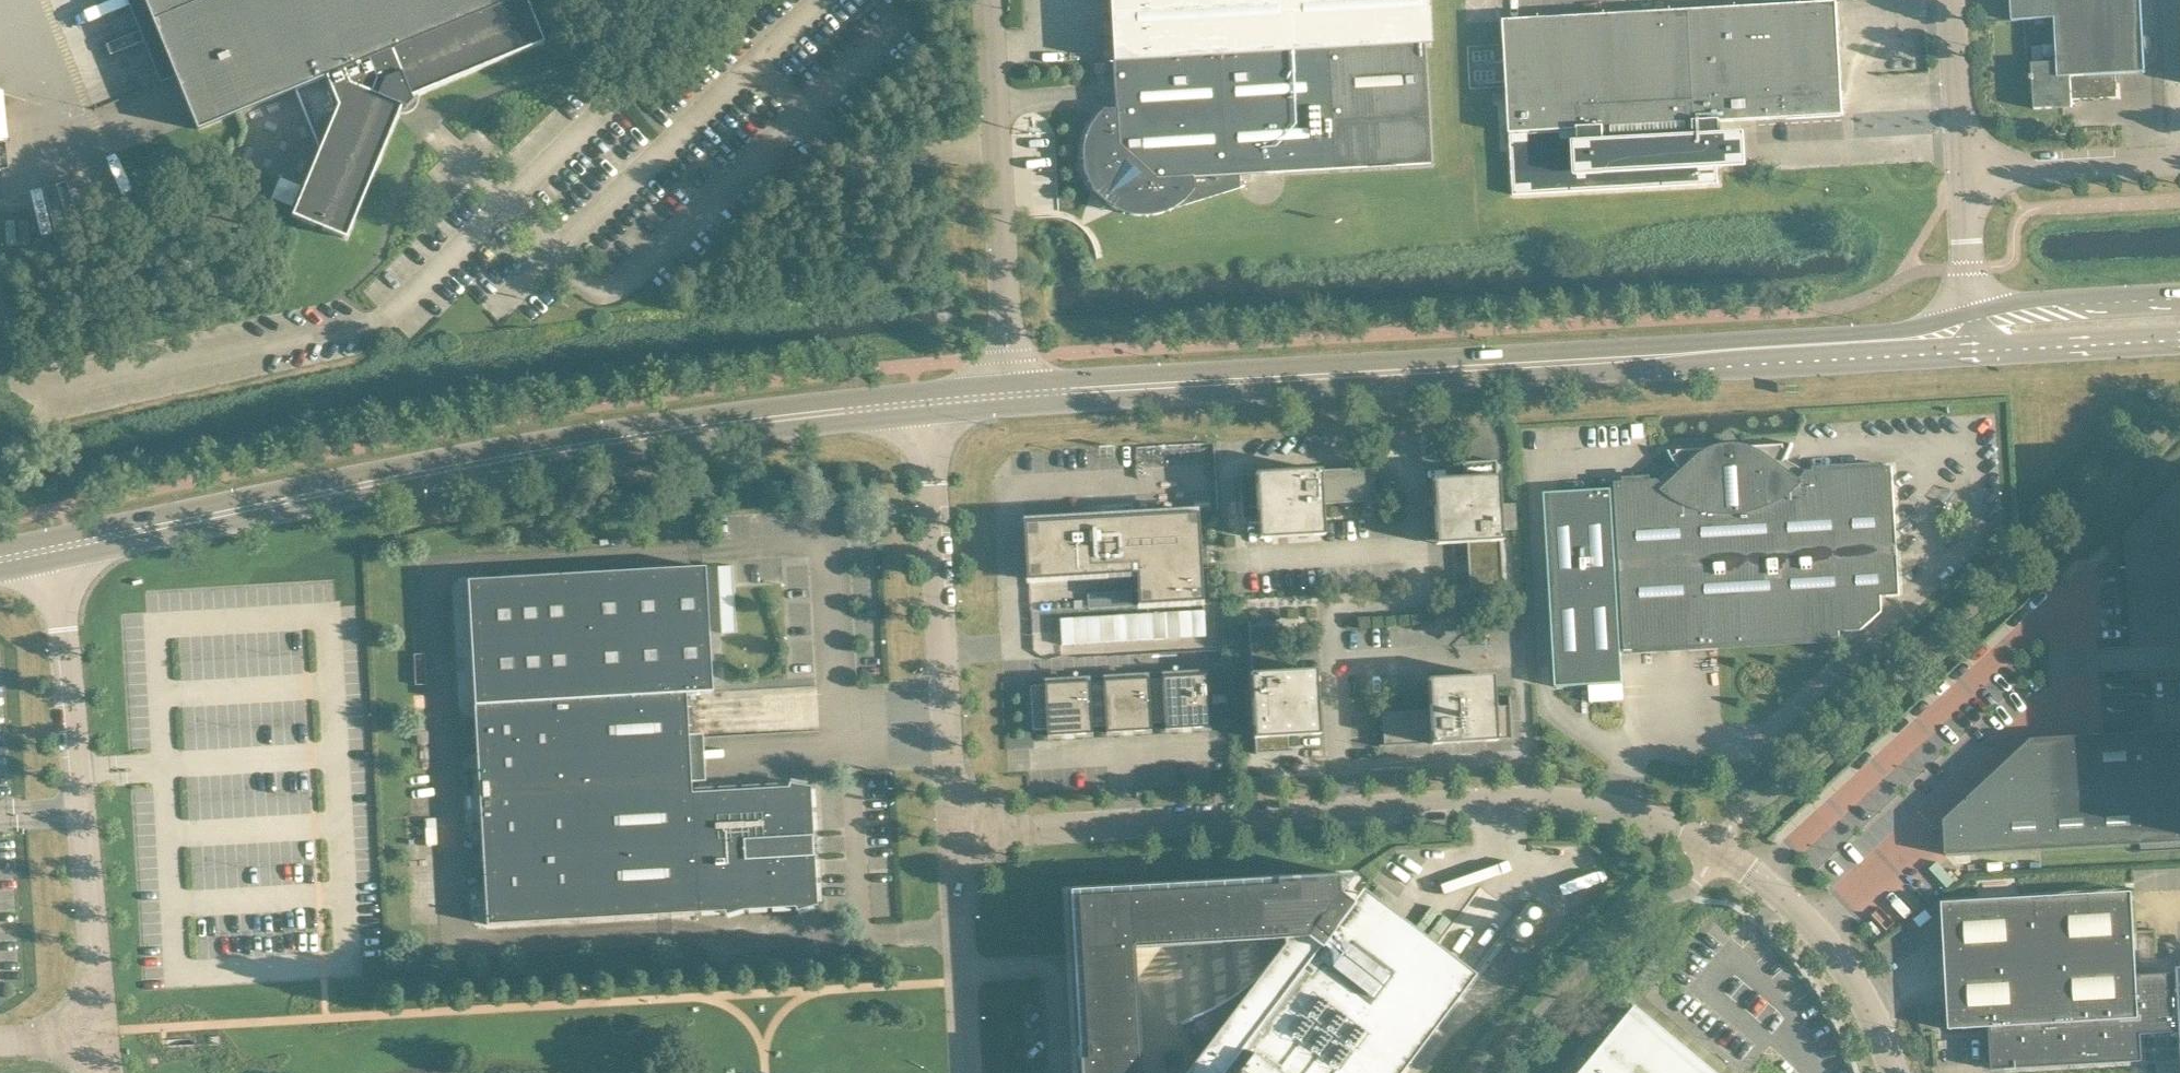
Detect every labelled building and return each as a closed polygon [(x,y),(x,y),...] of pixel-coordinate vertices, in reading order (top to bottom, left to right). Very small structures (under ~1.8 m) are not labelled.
[(198,129),(295,89),(317,142),(292,216),(347,239),(402,107),(406,108),(413,101),(412,97),(544,42),(527,0),(145,0),(198,129)] [(2012,21),(2054,18),(2057,62),(2058,77),(2071,76),(2072,99),(2117,97),(2116,74),(2145,72),(2141,0),(2011,0),(2012,21)] [(1837,2),(1504,20),(1511,135),(1511,145),(1514,194),(1719,183),(1718,167),(1747,166),(1745,131),(1721,133),(1720,121),(1844,115),(1842,91),(1838,4),(1837,2)] [(1430,163),(1424,43),(1113,61),(1116,108),(1105,109),(1104,108),(1101,111),(1098,115),(1095,118),(1092,122),(1090,126),(1088,130),(1086,134),(1085,138),(1084,142),(1083,147),(1082,151),(1082,156),(1083,160),(1083,165),(1084,169),(1085,174),(1087,178),(1089,182),(1091,186),(1093,190),(1096,193),(1099,197),(1096,201),(1103,207),(1107,203),(1110,206),(1114,208),(1118,210),(1122,212),(1126,213),(1130,214),(1134,215),(1139,215),(1143,215),(1148,215),(1152,215),(1156,214),(1160,213),(1164,211),(1168,210),(1245,186),(1245,185),(1239,186),(1239,174),(1430,163)] [(2057,62),(2032,63),(2033,75),(2030,75),(2031,92),(2033,92),(2034,108),(2053,107),(2053,106),(2072,105),(2072,99),(2071,76),(2058,77),(2057,62)] [(1493,101),(1502,100),(1502,92),(1493,93),(1493,101)] [(1624,481),(1616,482),(1616,488),(1625,650),(1633,649),(1832,638),(1840,638),(1840,631),(1861,630),(1882,611),(1882,595),(1900,595),(1893,466),(1884,466),(1813,471),(1807,471),(1786,459),(1788,456),(1789,453),(1791,450),(1792,446),(1793,443),(1791,443),(1789,449),(1784,447),(1784,444),(1749,446),(1745,444),(1742,444),(1739,443),(1736,443),(1733,443),(1730,443),(1727,443),(1724,444),(1721,445),(1718,445),(1715,447),(1713,448),(1678,450),(1678,453),(1673,456),(1670,450),(1669,450),(1670,453),(1672,456),(1673,459),(1675,462),(1677,465),(1658,479),(1651,480),(1624,481)] [(1463,477),(1432,479),(1436,544),(1467,543),(1470,590),(1502,588),(1502,593),(1504,593),(1501,541),(1502,541),(1498,475),(1497,475),(1496,460),(1453,462),(1453,464),(1462,463),(1463,477)] [(1369,501),(1368,469),(1373,468),(1373,467),(1320,470),(1320,469),(1254,473),(1254,474),(1240,475),(1242,517),(1243,517),(1243,508),(1257,508),(1259,539),(1324,535),(1322,504),(1369,501)] [(1944,820),(1946,855),(2141,844),(2141,851),(2179,849),(2179,479),(2124,531),(2135,732),(2032,738),(1944,820)] [(1616,488),(1545,492),(1556,686),(1623,683),(1621,650),(1625,650),(1616,488)] [(1201,601),(1196,512),(1022,522),(1025,580),(1104,575),(1135,573),(1137,605),(1201,601)] [(722,633),(736,632),(733,565),(719,566),(722,633)] [(692,792),(686,693),(712,692),(705,567),(467,580),(487,924),(724,911),(725,914),(743,909),(795,906),(796,910),(814,905),(817,905),(810,785),(807,786),(789,783),(788,787),(692,792)] [(1249,620),(1248,620),(1251,673),(1250,673),(1254,738),(1255,738),(1256,753),(1298,751),(1298,749),(1289,750),(1288,736),(1320,734),(1316,669),(1285,671),(1282,624),(1249,625),(1249,620)] [(1210,726),(1207,674),(1161,676),(1162,678),(1155,679),(1157,722),(1164,722),(1164,729),(1210,726)] [(1384,745),(1379,745),(1379,746),(1431,743),(1431,744),(1496,741),(1496,740),(1512,739),(1509,696),(1508,696),(1509,705),(1495,706),(1493,675),(1428,678),(1429,710),(1382,712),(1384,745)] [(1148,679),(1148,677),(1103,680),(1103,681),(1096,682),(1099,726),(1105,725),(1106,732),(1151,730),(1151,723),(1157,722),(1155,679),(1148,679)] [(1090,682),(1089,681),(1044,683),(1044,685),(1031,686),(1033,729),(1047,728),(1047,735),(1092,733),(1092,726),(1099,726),(1096,682),(1090,682)] [(1466,985),(1354,899),(1351,903),(1337,893),(1336,879),(1354,877),(1354,875),(1275,879),(1275,888),(1075,898),(1085,1059),(1077,1060),(1078,1072),(1399,1072),(1466,985)] [(2133,891),(1964,901),(1942,902),(1946,971),(1950,1029),(1991,1027),(1993,1069),(2142,1061),(2141,1034),(2137,975),(2133,891)] [(1830,1058),(1790,1025),(1804,1009),(1700,923),(1632,1005),(1576,1072),(1818,1072),(1830,1058)] [(2141,1034),(2179,1032),(2179,967),(2177,967),(2177,973),(2137,975),(2141,1034)]
